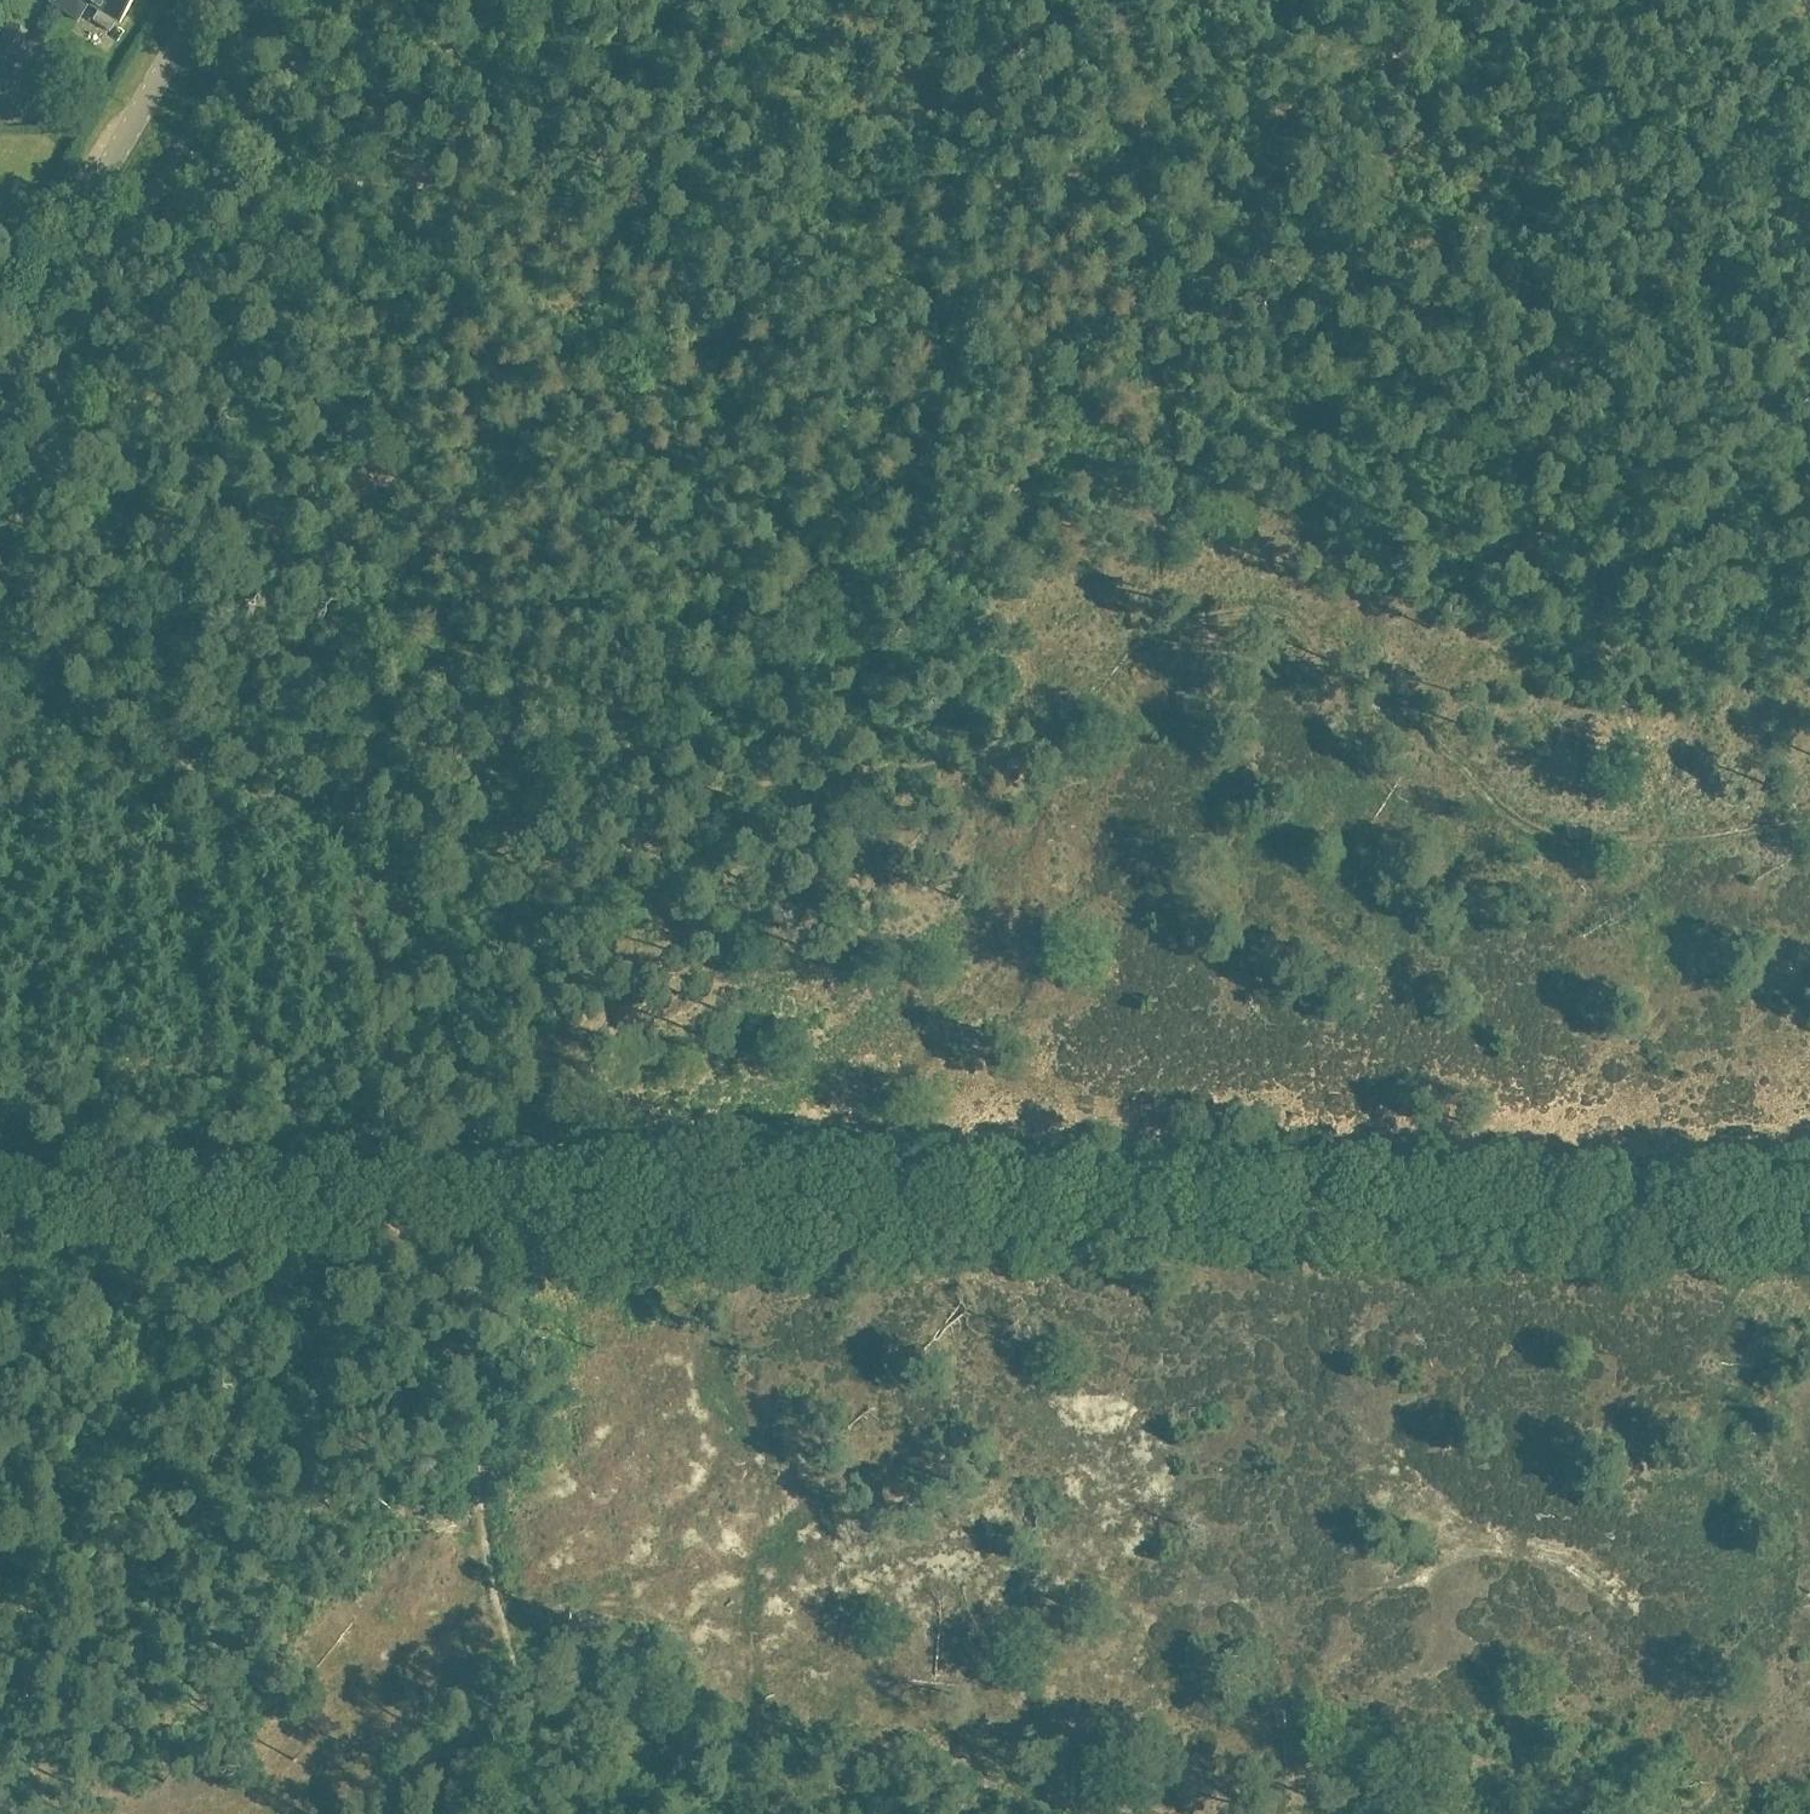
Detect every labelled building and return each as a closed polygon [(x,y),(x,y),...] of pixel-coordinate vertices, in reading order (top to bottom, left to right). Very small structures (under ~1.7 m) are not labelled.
[(100,10),(94,20),(110,30),(117,20),(123,24),(137,0),(49,0),(48,1),(81,21),(91,4),(100,10)] [(3,86),(30,36),(9,24),(0,40),(0,84),(3,86)]
